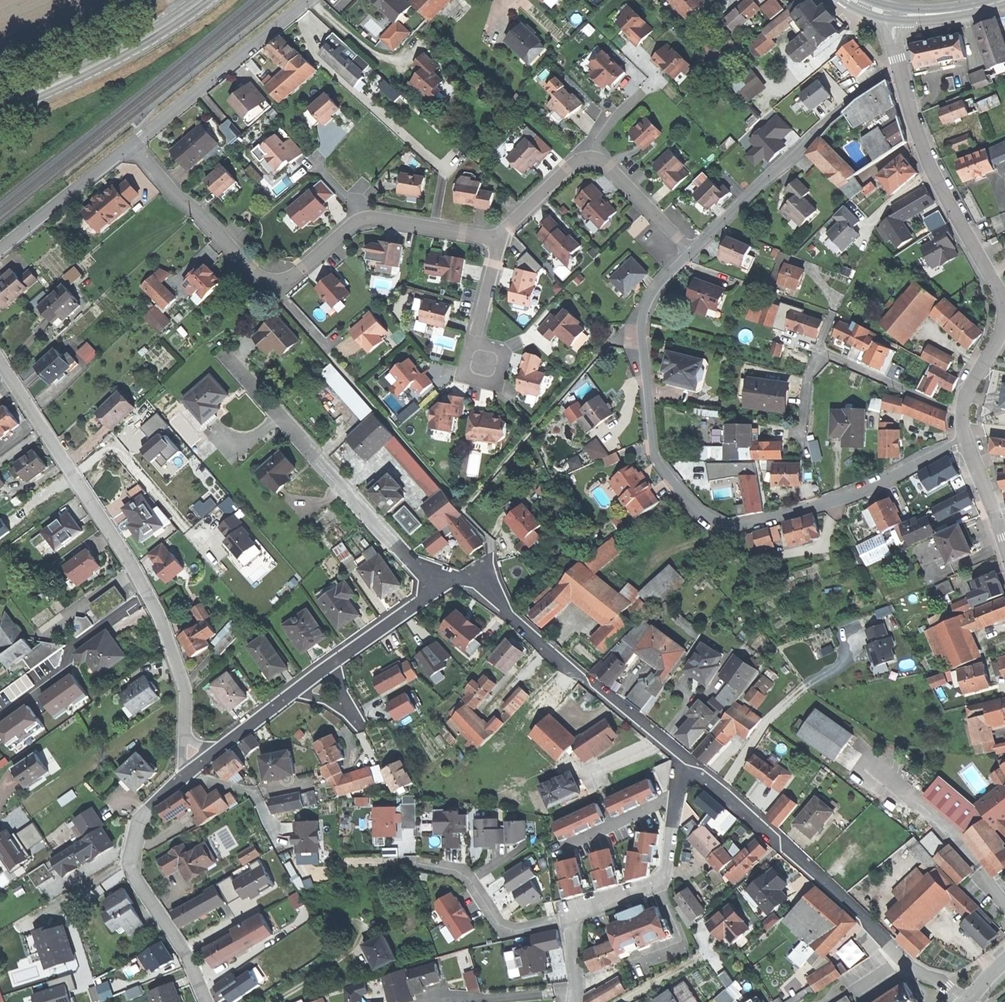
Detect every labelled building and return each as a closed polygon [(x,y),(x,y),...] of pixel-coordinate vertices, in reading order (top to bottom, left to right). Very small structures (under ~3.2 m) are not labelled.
[(389,14),(401,0),(374,0),(389,14)] [(415,9),(406,0),(401,0),(389,14),(400,25),(415,9)] [(430,20),(451,0),(420,0),(414,6),(430,20)] [(544,5),(552,12),(563,0),(549,0),(544,5)] [(689,20),(699,11),(698,8),(704,2),(702,0),(670,0),(689,20)] [(747,20),(760,9),(752,0),(751,0),(738,11),(747,20)] [(772,20),(785,10),(776,0),(774,0),(762,9),(772,20)] [(794,15),(812,1),(811,0),(799,0),(789,8),(790,11),(794,15)] [(793,46),(805,62),(839,34),(832,26),(838,21),(830,12),(825,6),(820,10),(812,1),(794,15),(793,16),(796,20),(791,24),(803,39),(793,46)] [(706,4),(704,2),(698,8),(699,11),(706,4)] [(629,39),(637,47),(653,31),(645,24),(646,23),(628,6),(621,13),(624,16),(618,23),(631,37),(629,39)] [(735,31),(747,20),(738,11),(727,21),(735,31)] [(772,39),(791,24),(796,20),(793,16),(794,15),(790,11),(786,13),(764,32),(765,33),(771,40),(772,39)] [(975,27),(983,50),(1004,42),(997,20),(985,24),(975,27)] [(412,36),(400,25),(385,42),(396,53),(412,36)] [(589,25),(584,31),(589,36),(595,30),(589,25)] [(508,42),(526,58),(540,43),(532,34),(527,30),(523,26),(517,32),(508,42)] [(777,45),(772,39),(771,40),(765,33),(754,43),(764,56),(777,45)] [(326,50),(322,54),(337,67),(334,70),(353,87),(357,82),(360,84),(364,79),(361,77),(364,74),(343,55),(348,49),(333,35),(325,44),(328,48),(326,50)] [(912,45),(917,68),(966,58),(962,35),(943,39),(942,35),(937,37),(932,37),(933,41),(912,45)] [(268,53),(287,72),(300,58),(281,39),(274,46),(268,53)] [(838,55),(845,63),(847,65),(850,69),(857,77),(874,64),(865,54),(854,41),(838,55)] [(1004,42),(983,50),(987,60),(1004,54),(1004,43),(1004,42)] [(667,45),(652,60),(659,67),(661,65),(675,79),(682,72),(685,75),(692,68),(675,51),(674,51),(667,45)] [(580,65),(593,78),(598,72),(591,65),(604,52),(598,46),(580,65)] [(803,63),(805,62),(793,46),(791,48),(790,52),(798,63),(803,63)] [(370,68),(348,49),(343,55),(364,74),(370,68)] [(598,72),(593,78),(604,89),(608,85),(612,81),(615,84),(626,73),(604,52),(591,65),(598,72)] [(320,57),(334,70),(337,67),(322,54),(320,57)] [(419,78),(413,84),(425,95),(426,93),(433,99),(441,90),(438,87),(443,81),(434,72),(439,66),(426,54),(416,65),(423,73),(419,78)] [(987,60),(990,70),(996,68),(1004,64),(1004,54),(987,60)] [(315,72),(300,58),(287,72),(279,80),(292,93),(294,94),(315,72)] [(732,86),(746,103),(771,82),(757,64),(732,86)] [(996,68),(999,76),(1004,74),(1004,64),(996,68)] [(970,77),(976,90),(990,85),(987,77),(984,71),(970,77)] [(552,84),(557,79),(552,74),(547,79),(552,84)] [(830,77),(799,95),(809,113),(841,95),(830,77)] [(953,77),(939,79),(942,93),(955,90),(953,77)] [(548,89),(555,96),(564,88),(565,87),(558,79),(548,89)] [(281,104),(292,93),(279,80),(268,91),(281,104)] [(847,115),(856,128),(896,105),(889,80),(858,101),(845,113),(844,116),(847,115)] [(364,88),(360,84),(357,82),(353,87),(360,93),(364,88)] [(239,96),(231,103),(246,120),(259,109),(266,103),(251,85),(239,96)] [(557,110),(566,119),(570,115),(573,112),(574,114),(583,105),(577,98),(575,100),(564,88),(555,96),(557,98),(549,106),(553,110),(557,110)] [(328,96),(310,110),(321,123),(324,127),(329,124),(333,120),(332,118),(340,112),(328,96)] [(998,96),(978,104),(975,105),(978,111),(979,113),(1001,104),(998,96)] [(975,97),(964,101),(970,114),(978,111),(975,105),(978,104),(975,97)] [(943,118),(946,124),(970,114),(964,101),(958,104),(951,107),(941,111),(943,118)] [(266,117),(259,109),(246,120),(253,128),(266,117)] [(315,128),(321,123),(310,110),(304,115),(315,128)] [(745,124),(751,129),(761,119),(756,113),(745,124)] [(779,115),(769,123),(782,138),(792,129),(779,115)] [(878,162),(908,142),(904,128),(900,116),(864,140),(878,162)] [(232,141),(242,135),(233,119),(223,124),(232,141)] [(641,145),(645,149),(661,133),(647,119),(638,128),(631,127),(631,141),(638,142),(641,145)] [(769,123),(750,140),(756,147),(752,150),(761,160),(765,156),(770,161),(780,152),(776,148),(783,142),(780,140),(782,138),(769,123)] [(188,140),(173,152),(188,171),(204,158),(218,147),(203,128),(188,140)] [(278,135),(263,147),(269,155),(267,156),(278,168),(281,168),(290,160),(293,163),(298,158),(304,153),(292,138),(285,144),(278,135)] [(538,135),(532,142),(546,156),(553,149),(538,135)] [(946,145),(949,153),(973,144),(970,136),(946,145)] [(720,147),(726,153),(737,143),(731,137),(720,147)] [(508,158),(524,173),(531,166),(536,160),(539,163),(546,156),(532,142),(528,138),(508,158)] [(807,155),(838,187),(855,176),(858,174),(822,139),(807,155)] [(786,146),(783,142),(776,148),(780,152),(786,146)] [(1004,154),(1004,143),(987,151),(991,161),(1004,154)] [(224,154),(218,147),(204,158),(209,165),(224,154)] [(261,149),(267,156),(269,155),(263,147),(261,149)] [(670,150),(654,166),(661,173),(667,180),(665,182),(672,190),(688,174),(682,167),(684,165),(670,150)] [(756,165),(761,160),(752,150),(747,155),(756,165)] [(987,151),(958,162),(962,173),(966,181),(995,170),(991,161),(987,151)] [(903,156),(887,170),(901,187),(918,173),(913,167),(909,164),(910,160),(908,158),(904,157),(903,156)] [(255,163),(249,169),(260,183),(267,177),(255,163)] [(224,166),(206,181),(213,188),(220,197),(235,184),(237,182),(224,166)] [(878,177),(893,194),(901,187),(887,170),(878,177)] [(453,192),(458,192),(459,183),(471,184),(472,182),(476,182),(477,176),(474,174),(466,172),(454,185),(453,192)] [(693,197),(694,195),(710,180),(704,173),(686,190),(693,197)] [(425,178),(405,175),(404,183),(402,183),(400,193),(412,195),(422,196),(425,178)] [(864,188),(855,176),(838,187),(850,200),(862,190),(864,189),(864,188)] [(288,211),(303,227),(312,219),(315,222),(321,217),(318,214),(322,211),(327,207),(324,204),(335,195),(322,180),(311,190),(312,191),(288,211)] [(710,180),(694,195),(709,210),(717,202),(720,198),(722,200),(730,193),(723,186),(719,189),(710,180)] [(788,206),(781,212),(790,221),(794,218),(802,226),(817,211),(804,198),(810,193),(798,180),(792,185),(787,191),(790,194),(786,198),(789,201),(789,205),(788,206)] [(103,197),(86,211),(89,215),(89,219),(91,222),(97,223),(99,226),(107,220),(110,223),(132,206),(129,203),(139,195),(129,182),(118,190),(116,187),(103,197)] [(458,192),(457,202),(470,204),(470,203),(473,203),(478,204),(477,208),(491,210),(494,193),(481,191),(482,183),(476,182),(472,182),(471,184),(459,183),(458,192)] [(872,182),(864,188),(864,189),(862,190),(867,196),(877,187),(872,182)] [(240,189),(235,184),(220,197),(225,202),(240,189)] [(578,198),(575,200),(582,207),(586,204),(589,208),(583,214),(587,219),(592,219),(601,229),(605,229),(610,224),(610,217),(617,212),(608,203),(606,205),(603,202),(604,201),(601,197),(603,195),(592,184),(592,185),(585,185),(581,188),(578,191),(578,198)] [(899,203),(908,218),(934,203),(929,194),(925,187),(899,203)] [(902,222),(908,218),(899,203),(892,207),(896,215),(897,214),(902,222)] [(623,215),(633,222),(641,211),(631,204),(623,215)] [(841,222),(828,235),(844,251),(853,242),(852,242),(859,235),(853,229),(857,225),(859,222),(844,207),(835,216),(841,222)] [(928,217),(934,230),(950,222),(944,209),(928,217)] [(912,239),(902,222),(897,214),(896,215),(882,224),(883,226),(892,240),(898,249),(912,239)] [(544,223),(540,227),(543,231),(538,235),(546,244),(543,246),(551,255),(554,252),(562,260),(571,252),(573,254),(581,246),(571,235),(567,239),(565,236),(566,235),(564,232),(563,231),(561,232),(559,231),(562,228),(551,216),(544,223)] [(628,230),(635,236),(648,223),(641,216),(628,230)] [(595,233),(601,229),(592,219),(587,219),(585,221),(595,233)] [(102,230),(110,223),(107,220),(99,226),(102,230)] [(887,243),(892,240),(883,226),(878,230),(887,243)] [(932,242),(921,248),(933,269),(940,264),(941,266),(957,257),(955,253),(954,250),(955,249),(952,244),(951,245),(949,242),(953,240),(945,226),(928,235),(932,242)] [(730,238),(726,246),(748,255),(751,247),(730,238)] [(393,243),(381,241),(380,245),(379,252),(379,253),(381,253),(380,262),(380,263),(394,266),(400,267),(403,245),(393,243)] [(379,252),(380,245),(373,243),(366,248),(373,259),(374,251),(379,252)] [(730,264),(742,269),(748,255),(726,246),(725,246),(723,252),(720,260),(721,260),(721,261),(722,263),(726,265),(730,264)] [(373,259),(372,261),(380,262),(381,253),(379,253),(379,252),(374,251),(373,259)] [(430,256),(427,273),(444,276),(450,277),(449,281),(461,283),(465,259),(458,258),(448,256),(447,261),(442,260),(442,253),(432,251),(431,256),(430,256)] [(569,267),(573,254),(571,252),(562,260),(569,267)] [(611,281),(612,280),(634,259),(630,255),(607,276),(611,281)] [(755,258),(748,255),(742,269),(749,272),(755,258)] [(612,280),(626,295),(637,285),(648,274),(634,259),(612,280)] [(380,263),(380,262),(372,261),(371,269),(393,273),(394,266),(380,263)] [(770,284),(779,287),(780,283),(786,266),(777,263),(770,284)] [(74,285),(87,274),(79,264),(66,275),(74,285)] [(191,282),(187,285),(195,294),(199,291),(206,298),(223,281),(215,273),(207,265),(203,269),(201,266),(188,279),(191,282)] [(786,266),(780,283),(788,286),(798,289),(801,282),(804,272),(786,266)] [(5,306),(38,280),(29,270),(20,278),(13,269),(8,273),(4,276),(7,279),(0,285),(0,300),(5,306)] [(530,306),(531,306),(535,288),(533,287),(537,274),(534,273),(521,270),(518,269),(514,285),(510,301),(511,301),(530,306)] [(317,288),(334,307),(350,294),(333,274),(325,281),(317,288)] [(580,274),(573,281),(578,286),(585,280),(580,274)] [(153,275),(143,284),(158,300),(168,291),(153,275)] [(692,302),(695,303),(701,283),(699,282),(695,291),(692,302)] [(725,291),(701,283),(695,303),(698,304),(710,308),(718,311),(725,291)] [(882,325),(899,340),(901,341),(902,340),(927,310),(947,328),(960,313),(936,292),(933,296),(917,283),(898,305),(889,316),(882,325)] [(47,314),(54,322),(62,316),(78,302),(79,301),(65,285),(40,306),(47,314)] [(176,298),(168,291),(158,300),(166,308),(176,298)] [(199,304),(206,298),(199,291),(195,294),(192,297),(199,304)] [(414,319),(421,321),(427,300),(419,298),(414,319)] [(452,306),(427,300),(421,321),(446,327),(449,317),(452,306)] [(773,328),(776,318),(780,308),(755,300),(749,320),(773,328)] [(529,309),(530,306),(511,301),(510,304),(511,307),(527,311),(529,309)] [(884,311),(889,316),(898,305),(892,301),(884,311)] [(81,306),(78,302),(62,316),(65,319),(81,306)] [(159,303),(146,316),(163,333),(176,320),(159,303)] [(707,316),(710,308),(698,304),(695,312),(707,316)] [(776,318),(789,322),(792,312),(780,308),(776,318)] [(553,314),(539,330),(545,335),(552,341),(559,333),(562,336),(561,338),(572,347),(585,330),(578,325),(581,322),(566,309),(558,319),(553,314)] [(361,323),(351,331),(358,340),(365,347),(378,336),(382,337),(388,332),(371,312),(365,317),(368,321),(363,325),(361,323)] [(789,322),(787,327),(818,337),(820,330),(822,322),(802,315),(794,312),(792,312),(789,322)] [(983,333),(960,313),(947,328),(952,333),(963,342),(970,348),(976,341),(983,333)] [(279,319),(256,339),(264,348),(270,342),(276,348),(283,357),(299,343),(279,319)] [(841,323),(835,336),(847,342),(854,345),(862,349),(870,331),(854,324),(852,328),(841,323)] [(877,335),(870,331),(862,349),(869,352),(874,341),(877,335)] [(961,344),(963,342),(952,333),(951,335),(961,344)] [(385,340),(382,337),(378,336),(365,347),(370,353),(385,340)] [(896,344),(911,352),(914,346),(902,340),(901,341),(899,340),(896,344)] [(891,349),(874,341),(869,352),(864,362),(881,370),(891,349)] [(269,354),(276,348),(270,342),(264,348),(266,351),(269,354)] [(78,352),(88,363),(97,354),(87,343),(78,352)] [(911,352),(917,355),(922,346),(916,343),(914,346),(911,352)] [(775,344),(771,356),(780,358),(783,346),(775,344)] [(917,355),(948,372),(952,363),(922,346),(917,355)] [(57,349),(37,367),(44,376),(51,384),(58,378),(59,379),(66,373),(65,372),(73,364),(75,367),(79,364),(69,353),(64,357),(57,349)] [(521,361),(520,368),(522,368),(522,371),(524,373),(523,379),(520,380),(518,388),(520,390),(523,391),(525,395),(528,392),(539,393),(541,383),(543,382),(545,371),(537,370),(539,357),(534,353),(525,352),(522,354),(521,361)] [(700,361),(669,353),(666,365),(671,366),(669,374),(666,382),(677,385),(678,382),(693,386),(694,382),(699,383),(704,381),(706,374),(703,370),(698,368),(700,361)] [(401,386),(405,391),(413,384),(421,394),(433,384),(430,379),(424,373),(422,375),(416,368),(417,367),(410,359),(404,364),(401,364),(393,372),(400,381),(401,386)] [(334,366),(324,375),(363,420),(372,411),(373,410),(334,366)] [(935,367),(929,378),(940,384),(953,390),(956,385),(959,379),(935,367)] [(399,396),(405,391),(401,386),(400,381),(393,372),(387,377),(397,388),(394,391),(399,396)] [(212,376),(185,400),(193,409),(205,423),(216,413),(212,409),(218,404),(229,395),(220,385),(212,376)] [(917,390),(934,398),(940,384),(929,378),(924,376),(917,390)] [(740,397),(747,398),(750,380),(742,379),(740,397)] [(747,398),(746,406),(784,411),(786,399),(787,391),(779,390),(780,384),(750,380),(747,398)] [(106,421),(112,427),(134,406),(120,391),(104,406),(107,408),(100,415),(106,421)] [(882,407),(904,413),(907,401),(885,395),(882,407)] [(459,397),(452,396),(450,404),(442,403),(431,412),(430,414),(433,418),(431,428),(453,432),(455,416),(463,417),(466,398),(459,397)] [(585,413),(595,426),(614,413),(607,404),(601,396),(583,409),(585,413)] [(904,413),(910,415),(915,401),(907,398),(907,401),(904,413)] [(910,415),(918,418),(923,404),(915,401),(910,415)] [(575,420),(577,418),(585,413),(583,409),(578,403),(568,410),(575,420)] [(222,408),(218,404),(212,409),(216,413),(222,408)] [(923,404),(918,418),(947,430),(947,421),(948,413),(923,404)] [(0,439),(21,424),(14,415),(7,406),(0,411),(0,439)] [(98,412),(100,415),(107,408),(104,406),(98,412)] [(188,413),(200,427),(205,423),(193,409),(188,413)] [(845,411),(833,411),(832,436),(844,436),(854,437),(854,446),(864,446),(865,411),(845,410),(845,411)] [(363,420),(345,437),(367,460),(385,443),(393,435),(372,411),(363,420)] [(482,413),(472,411),(469,435),(471,435),(475,440),(482,436),(485,440),(499,442),(499,441),(505,436),(507,423),(505,423),(502,417),(494,416),(494,414),(482,413)] [(170,462),(182,452),(168,436),(165,438),(161,434),(170,426),(159,413),(141,428),(155,444),(147,451),(155,461),(163,454),(170,462)] [(219,417),(216,413),(205,423),(200,427),(203,431),(219,417)] [(588,432),(595,426),(585,413),(577,418),(588,432)] [(752,427),(728,427),(728,444),(742,444),(752,444),(752,433),(752,427)] [(881,458),(900,458),(900,443),(900,430),(894,430),(881,430),(881,458)] [(394,434),(393,435),(385,443),(433,499),(440,508),(450,500),(394,434)] [(849,446),(854,446),(854,437),(844,436),(844,446),(849,446)] [(620,450),(609,455),(602,438),(588,444),(595,461),(605,457),(609,466),(624,459),(620,450)] [(812,440),(815,461),(826,459),(823,439),(812,440)] [(992,453),(1003,454),(1004,454),(1004,440),(993,439),(993,446),(992,453)] [(742,459),(742,444),(728,444),(725,444),(725,461),(742,461),(742,459)] [(754,444),(752,444),(742,444),(742,459),(754,459),(754,444)] [(758,444),(754,444),(754,459),(783,459),(783,451),(783,444),(758,444)] [(570,459),(576,470),(593,460),(588,450),(570,459)] [(35,451),(17,464),(18,465),(24,473),(29,480),(36,475),(36,477),(42,473),(41,471),(47,467),(41,459),(35,451)] [(283,452),(260,472),(278,493),(287,485),(283,481),(289,476),(297,469),(290,461),(283,452)] [(930,476),(934,483),(956,469),(952,463),(948,457),(939,463),(940,464),(927,472),(930,476)] [(521,461),(514,467),(523,476),(529,471),(521,461)] [(18,477),(24,473),(18,465),(12,469),(18,477)] [(621,499),(627,507),(631,504),(650,490),(652,489),(650,486),(647,481),(645,483),(639,475),(632,466),(614,479),(615,479),(627,495),(621,499)] [(774,471),(774,485),(786,485),(800,485),(800,466),(774,466),(774,471)] [(925,489),(931,485),(926,478),(930,476),(927,472),(919,477),(925,489)] [(293,480),(289,476),(283,481),(287,485),(293,480)] [(381,503),(389,512),(405,498),(398,491),(402,488),(392,476),(379,487),(373,492),(381,503)] [(932,504),(925,489),(919,477),(899,487),(913,517),(934,507),(932,504)] [(610,483),(621,499),(627,495),(615,479),(610,483)] [(368,488),(373,492),(379,487),(375,482),(368,488)] [(128,493),(134,502),(144,495),(148,493),(141,484),(128,493)] [(943,493),(946,499),(960,493),(956,486),(943,493)] [(659,503),(650,490),(631,504),(640,517),(659,503)] [(746,492),(749,515),(763,513),(760,491),(746,492)] [(948,514),(948,516),(973,503),(970,497),(967,491),(942,504),(948,514)] [(134,502),(125,508),(135,521),(139,529),(136,531),(142,541),(165,526),(144,495),(134,502)] [(230,515),(240,507),(232,497),(222,505),(230,515)] [(423,507),(430,516),(440,508),(433,499),(423,507)] [(462,514),(450,500),(440,508),(430,516),(441,530),(448,524),(460,515),(462,514)] [(884,533),(902,523),(890,500),(880,505),(871,509),(875,516),(884,533)] [(204,505),(201,501),(194,508),(202,517),(209,511),(204,505)] [(524,504),(507,519),(516,530),(525,540),(536,530),(542,525),(524,504)] [(636,520),(640,517),(631,504),(627,507),(636,520)] [(943,516),(948,514),(942,504),(934,509),(925,514),(938,517),(939,518),(943,516)] [(394,516),(411,534),(422,524),(406,506),(394,516)] [(869,519),(875,516),(871,509),(865,512),(869,519)] [(337,512),(324,521),(329,529),(342,521),(337,512)] [(44,531),(57,550),(82,531),(75,521),(69,513),(44,531)] [(236,514),(221,527),(226,533),(230,538),(245,527),(246,526),(236,514)] [(483,545),(475,536),(471,530),(460,515),(448,524),(453,531),(471,554),(475,551),(483,545)] [(798,521),(785,525),(792,546),(804,542),(813,540),(821,537),(814,516),(798,521)] [(901,525),(910,545),(935,533),(931,523),(928,517),(912,524),(910,521),(901,525)] [(949,523),(951,528),(960,524),(957,519),(949,523)] [(937,535),(951,528),(949,523),(938,528),(937,535)] [(445,538),(453,531),(448,524),(441,530),(425,542),(434,554),(448,543),(445,538)] [(940,543),(949,563),(972,553),(966,540),(960,526),(937,536),(940,543)] [(250,536),(251,534),(245,527),(230,538),(227,541),(241,558),(257,545),(250,536)] [(755,533),(760,548),(774,544),(770,529),(755,533)] [(542,537),(536,530),(525,540),(531,547),(542,537)] [(752,551),(760,548),(755,533),(747,536),(752,551)] [(868,563),(894,555),(888,533),(861,541),(868,563)] [(614,537),(581,563),(594,574),(624,549),(614,537)] [(347,562),(357,554),(345,540),(336,548),(347,562)] [(163,543),(151,553),(159,564),(158,565),(164,573),(162,574),(168,582),(186,568),(174,553),(172,554),(163,543)] [(75,577),(81,585),(90,579),(88,577),(94,572),(102,567),(97,558),(91,549),(67,566),(75,577)] [(357,561),(362,568),(380,556),(374,549),(357,561)] [(723,554),(725,560),(734,558),(732,552),(723,554)] [(362,568),(360,570),(372,588),(375,585),(383,597),(391,591),(392,592),(396,590),(401,586),(381,556),(380,556),(362,568)] [(581,563),(558,588),(553,593),(565,606),(575,594),(613,623),(623,613),(632,604),(594,574),(581,563)] [(641,593),(655,609),(686,581),(672,565),(641,593)] [(980,590),(984,601),(1004,593),(1001,582),(997,572),(976,580),(980,590)] [(72,591),(81,585),(75,577),(66,582),(72,591)] [(936,586),(941,597),(955,591),(950,580),(936,586)] [(317,595),(320,600),(341,586),(337,581),(317,595)] [(320,600),(340,629),(350,622),(360,615),(349,600),(346,595),(353,591),(347,582),(341,586),(320,600)] [(538,620),(543,626),(565,606),(553,593),(558,588),(554,583),(536,600),(540,605),(531,613),(538,620)] [(95,608),(102,618),(128,600),(119,586),(110,593),(112,595),(95,608)] [(977,604),(984,601),(980,590),(971,594),(972,597),(967,599),(971,610),(978,607),(977,604)] [(356,595),(353,591),(346,595),(349,600),(356,595)] [(956,616),(971,610),(967,599),(952,605),(956,616)] [(982,627),(1004,618),(1004,599),(975,610),(982,627)] [(640,601),(626,616),(633,622),(636,625),(650,609),(640,601)] [(195,609),(203,623),(211,617),(211,616),(213,615),(210,609),(208,611),(203,604),(195,609)] [(284,625),(303,653),(312,647),(310,644),(325,634),(308,609),(284,625)] [(968,633),(982,627),(975,610),(961,616),(968,633)] [(7,611),(5,624),(9,622),(14,623),(7,611)] [(464,649),(466,651),(476,639),(482,631),(469,621),(457,611),(441,630),(464,649)] [(930,619),(934,628),(937,626),(954,619),(950,611),(930,619)] [(626,616),(623,613),(613,623),(596,642),(605,651),(633,622),(626,616)] [(76,633),(78,636),(96,623),(89,615),(87,616),(79,615),(76,633)] [(979,659),(968,633),(961,616),(954,619),(937,626),(950,657),(955,669),(979,659)] [(199,626),(207,639),(216,633),(208,620),(202,624),(199,626)] [(26,638),(26,634),(25,630),(22,627),(19,624),(14,623),(9,622),(5,624),(2,626),(0,628),(0,635),(3,635),(1,644),(7,652),(1,656),(9,667),(24,656),(32,669),(66,645),(55,643),(44,641),(34,649),(31,645),(25,645),(26,638)] [(634,634),(627,641),(636,650),(646,657),(664,671),(669,673),(675,664),(685,650),(648,624),(638,637),(634,634)] [(883,624),(867,630),(871,644),(867,646),(869,650),(871,649),(873,653),(871,656),(872,661),(876,663),(884,660),(885,663),(886,663),(897,659),(894,648),(896,644),(894,637),(888,638),(883,624)] [(193,656),(211,645),(207,639),(199,626),(198,626),(187,633),(184,628),(179,632),(182,636),(181,636),(186,645),(193,656)] [(941,661),(950,657),(937,626),(934,628),(928,630),(941,661)] [(90,658),(100,674),(127,655),(118,642),(110,630),(77,652),(84,662),(90,658)] [(214,649),(220,655),(237,635),(231,630),(214,649)] [(327,637),(325,634),(310,644),(312,647),(320,642),(327,637)] [(265,635),(249,646),(271,678),(279,673),(287,667),(265,635)] [(482,644),(476,639),(466,651),(464,649),(462,651),(471,658),(482,644)] [(625,639),(614,651),(616,653),(627,641),(625,639)] [(507,640),(497,652),(498,653),(507,643),(522,655),(524,653),(515,646),(507,640)] [(427,649),(417,656),(431,677),(446,666),(443,662),(451,656),(438,641),(427,649)] [(627,641),(616,653),(626,662),(636,650),(627,641)] [(491,659),(507,673),(522,655),(507,643),(498,653),(497,652),(491,659)] [(704,644),(686,670),(691,674),(696,677),(696,676),(708,684),(720,667),(717,665),(711,660),(716,652),(704,644)] [(597,678),(601,674),(599,672),(616,653),(614,651),(604,661),(602,659),(589,672),(597,678)] [(723,657),(716,652),(711,660),(717,665),(723,657)] [(616,653),(599,672),(601,674),(607,680),(612,684),(629,665),(626,662),(616,653)] [(730,683),(743,692),(744,693),(759,673),(735,655),(720,676),(730,683)] [(93,679),(100,674),(90,658),(84,662),(86,665),(84,666),(93,679)] [(409,661),(400,666),(407,679),(409,682),(418,677),(409,661)] [(888,671),(886,663),(885,663),(877,666),(876,663),(872,661),(869,669),(872,676),(888,671)] [(383,671),(385,674),(400,666),(398,663),(389,668),(383,671)] [(679,666),(675,664),(669,673),(674,674),(679,666)] [(963,682),(966,694),(991,687),(985,664),(960,671),(963,682)] [(375,680),(382,693),(407,679),(400,666),(385,674),(375,680)] [(658,697),(674,674),(669,673),(664,671),(649,688),(648,690),(654,695),(658,697)] [(956,684),(963,682),(960,671),(953,673),(956,684)] [(223,677),(213,684),(229,706),(230,709),(238,703),(246,697),(230,672),(223,677)] [(932,686),(947,680),(945,673),(930,679),(932,686)] [(134,685),(121,693),(135,714),(160,697),(156,691),(159,689),(157,686),(155,684),(149,688),(147,684),(150,682),(145,675),(132,683),(134,685)] [(221,711),(229,706),(213,684),(223,677),(221,675),(204,686),(211,697),(211,701),(212,703),(213,704),(217,705),(221,711)] [(465,700),(475,708),(484,698),(488,693),(495,685),(490,681),(485,676),(478,684),(472,692),(469,696),(465,700)] [(557,677),(551,683),(566,698),(572,691),(557,677)] [(475,681),(468,688),(472,692),(478,684),(475,681)] [(642,710),(654,695),(648,690),(649,688),(641,681),(627,699),(642,710)] [(529,706),(544,720),(546,719),(566,698),(551,683),(543,692),(529,706)] [(736,702),(743,692),(730,683),(718,700),(730,709),(736,702)] [(746,698),(755,705),(764,693),(755,686),(746,698)] [(516,694),(518,696),(519,695),(525,701),(530,696),(522,688),(516,694)] [(526,703),(529,706),(543,692),(539,689),(526,703)] [(416,709),(407,693),(388,704),(393,712),(397,720),(416,709)] [(506,708),(512,714),(525,701),(519,695),(518,696),(506,708)] [(1004,719),(1004,710),(1002,699),(985,703),(990,722),(1004,719)] [(455,709),(458,712),(466,705),(463,701),(455,709)] [(701,701),(689,714),(693,717),(707,729),(710,733),(711,732),(722,720),(701,701)] [(730,709),(722,720),(730,726),(741,710),(743,707),(736,702),(730,709)] [(992,731),(990,722),(985,703),(969,707),(970,713),(974,729),(977,745),(994,741),(992,731)] [(458,712),(454,716),(456,719),(463,726),(481,745),(493,734),(488,728),(466,705),(458,712)] [(748,708),(745,712),(759,722),(762,717),(748,708)] [(817,709),(799,734),(836,760),(854,735),(817,709)] [(745,712),(741,710),(730,726),(738,731),(748,738),(752,731),(759,722),(745,712)] [(968,730),(974,729),(970,713),(964,714),(968,730)] [(691,746),(707,729),(693,717),(678,734),(686,741),(691,746)] [(499,718),(488,728),(493,734),(504,724),(499,718)] [(800,729),(806,722),(800,718),(795,725),(800,729)] [(459,730),(463,726),(456,719),(452,723),(459,730)] [(544,720),(531,734),(558,760),(573,745),(546,719),(544,720)] [(607,720),(582,736),(592,750),(610,738),(616,734),(612,727),(607,720)] [(711,732),(713,734),(716,731),(727,742),(738,731),(730,726),(722,720),(711,732)] [(295,735),(300,740),(305,735),(301,730),(295,735)] [(727,742),(716,731),(713,734),(696,753),(701,758),(707,763),(727,742)] [(241,744),(249,754),(259,746),(251,736),(241,744)] [(316,745),(327,767),(338,762),(340,761),(344,759),(342,753),(344,752),(338,740),(336,742),(333,736),(324,741),(316,745)] [(572,743),(584,761),(594,754),(592,750),(582,736),(572,743)] [(610,738),(592,750),(594,754),(613,741),(610,738)] [(997,750),(994,741),(977,745),(980,754),(997,750)] [(999,754),(1004,752),(1004,745),(997,747),(999,754)] [(215,764),(226,779),(235,773),(241,768),(244,766),(233,751),(224,758),(215,764)] [(29,758),(15,768),(22,776),(26,783),(36,776),(38,779),(51,770),(38,752),(32,756),(34,758),(30,760),(29,758)] [(264,771),(266,780),(295,775),(290,752),(262,757),(264,771)] [(141,753),(121,772),(127,778),(133,785),(138,790),(146,783),(148,785),(150,783),(151,782),(149,780),(158,772),(157,770),(158,770),(157,767),(154,764),(151,763),(151,764),(141,753)] [(756,755),(747,767),(763,778),(773,785),(781,773),(775,768),(767,763),(756,755)] [(769,759),(767,763),(775,768),(777,765),(769,759)] [(391,766),(383,770),(395,792),(398,791),(406,786),(413,783),(401,761),(391,766)] [(337,795),(341,794),(336,778),(344,776),(340,768),(338,762),(327,767),(324,769),(337,795)] [(778,764),(777,765),(775,768),(781,773),(784,769),(778,764)] [(371,767),(360,771),(365,787),(376,783),(371,767)] [(791,774),(784,769),(781,773),(773,785),(780,790),(791,774)] [(1000,789),(1004,786),(1004,775),(1001,770),(992,776),(1000,789)] [(360,771),(352,773),(357,789),(365,787),(360,771)] [(540,786),(550,807),(580,793),(576,784),(571,772),(540,786)] [(344,776),(349,792),(357,789),(352,773),(344,776)] [(28,786),(38,779),(36,776),(26,783),(28,786)] [(341,794),(349,792),(344,776),(336,778),(341,794)] [(940,777),(924,796),(967,833),(985,820),(986,819),(976,808),(940,777)] [(129,789),(133,785),(127,778),(123,782),(129,789)] [(39,781),(38,779),(28,786),(30,788),(39,781)] [(652,779),(608,798),(615,814),(659,795),(652,779)] [(201,786),(186,796),(192,805),(198,815),(204,824),(219,814),(209,799),(201,786)] [(409,791),(406,786),(398,791),(400,796),(409,791)] [(976,808),(986,819),(993,828),(995,826),(1004,819),(1004,786),(1000,789),(976,808)] [(218,790),(209,799),(219,814),(229,806),(224,798),(218,790)] [(317,791),(311,793),(314,805),(319,803),(317,791)] [(532,794),(538,809),(545,806),(539,791),(532,794)] [(185,810),(192,805),(186,796),(183,792),(169,801),(160,807),(168,821),(177,815),(185,810)] [(272,806),(274,814),(304,807),(301,795),(301,793),(270,800),(272,806)] [(311,793),(301,795),(304,807),(314,805),(311,793)] [(231,794),(224,798),(229,806),(236,802),(231,794)] [(769,819),(778,827),(798,804),(788,796),(769,819)] [(803,829),(812,837),(834,812),(817,797),(795,823),(803,829)] [(600,801),(555,822),(562,839),(608,818),(600,801)] [(395,808),(374,809),(375,836),(384,836),(396,836),(396,822),(401,822),(401,830),(416,829),(416,804),(401,804),(401,815),(395,815),(395,808)] [(76,820),(79,824),(87,836),(102,827),(104,825),(93,809),(76,820)] [(433,812),(434,824),(440,824),(440,833),(444,833),(444,848),(450,848),(459,848),(458,827),(462,827),(462,832),(467,832),(467,815),(458,815),(458,809),(435,810),(435,812),(433,812)] [(187,813),(185,810),(177,815),(179,818),(187,813)] [(198,827),(204,824),(198,815),(193,817),(198,827)] [(682,828),(691,838),(702,828),(693,818),(682,828)] [(481,820),(475,826),(476,847),(485,847),(485,849),(492,849),(497,849),(496,843),(506,843),(506,844),(511,843),(518,843),(518,838),(525,838),(525,821),(505,822),(505,826),(497,826),(497,819),(481,820)] [(995,826),(1004,836),(1004,819),(995,826)] [(967,833),(986,859),(1004,845),(985,820),(967,833)] [(14,869),(22,863),(23,866),(24,865),(22,863),(29,858),(28,858),(33,855),(28,849),(45,838),(46,838),(35,821),(34,822),(35,823),(18,833),(16,831),(12,834),(4,833),(0,835),(0,849),(14,869)] [(317,823),(296,824),(296,832),(296,837),(293,837),(293,845),(297,845),(297,854),(318,853),(318,843),(319,843),(319,832),(317,832),(317,823)] [(73,828),(81,840),(84,839),(87,836),(79,824),(73,828)] [(691,838),(696,844),(710,832),(704,826),(702,828),(691,838)] [(747,831),(741,826),(736,832),(742,837),(747,831)] [(87,836),(84,839),(96,857),(114,846),(108,837),(102,827),(87,836)] [(634,850),(630,881),(653,875),(655,860),(661,861),(664,833),(643,831),(640,851),(634,850)] [(696,844),(703,851),(716,840),(710,832),(696,844)] [(938,866),(940,863),(914,836),(908,842),(934,869),(938,866)] [(739,847),(730,837),(722,847),(730,855),(739,847)] [(81,840),(52,859),(62,875),(63,874),(65,877),(78,868),(77,866),(85,861),(89,862),(96,857),(84,839),(81,840)] [(719,871),(733,859),(727,853),(716,840),(703,851),(708,858),(716,867),(719,871)] [(726,874),(730,879),(742,869),(745,873),(754,866),(752,864),(767,851),(761,845),(757,840),(735,859),(736,859),(726,868),(729,871),(726,874)] [(162,870),(166,877),(181,868),(183,867),(190,879),(208,869),(206,865),(215,859),(207,844),(190,854),(185,845),(171,853),(172,854),(158,863),(162,870)] [(986,859),(998,874),(1004,869),(1004,844),(1004,845),(986,859)] [(238,855),(244,864),(260,855),(254,845),(238,855)] [(623,873),(615,846),(594,852),(599,869),(596,870),(601,888),(623,882),(621,874),(623,873)] [(946,847),(935,857),(959,883),(970,873),(946,847)] [(319,864),(318,853),(297,854),(298,865),(319,864)] [(590,883),(582,856),(561,862),(566,879),(563,880),(568,898),(589,891),(587,884),(590,883)] [(263,858),(253,864),(256,869),(266,864),(263,858)] [(218,863),(215,859),(206,865),(208,869),(218,863)] [(46,863),(29,874),(38,888),(55,877),(46,863)] [(256,869),(239,878),(247,895),(249,899),(280,883),(269,863),(266,864),(256,869)] [(524,863),(505,875),(510,883),(507,885),(512,892),(513,891),(515,894),(521,903),(524,907),(531,902),(535,902),(542,898),(540,896),(541,895),(531,879),(536,876),(531,867),(528,869),(524,863)] [(921,864),(918,868),(922,873),(926,869),(921,864)] [(901,901),(887,914),(904,932),(912,925),(944,894),(955,884),(938,866),(934,869),(926,877),(913,890),(901,901)] [(188,880),(190,879),(183,867),(181,868),(188,880)] [(726,880),(723,876),(721,873),(719,871),(716,867),(707,873),(717,887),(726,880)] [(723,876),(726,874),(729,871),(726,868),(721,873),(723,876)] [(918,868),(904,881),(913,890),(926,877),(922,873),(918,868)] [(761,903),(769,913),(787,898),(780,889),(787,883),(781,877),(774,869),(768,874),(767,874),(749,889),(761,903)] [(236,874),(220,882),(230,903),(247,895),(239,878),(236,874)] [(892,892),(901,901),(913,890),(904,881),(892,892)] [(984,914),(955,884),(944,894),(955,906),(958,908),(968,919),(976,912),(981,917),(984,914)] [(205,892),(206,894),(207,894),(215,909),(226,903),(216,886),(205,892)] [(817,886),(785,920),(805,938),(796,947),(802,953),(794,961),(800,967),(807,960),(814,952),(819,957),(822,954),(824,956),(833,946),(821,935),(844,911),(832,900),(817,886)] [(125,888),(106,901),(111,909),(115,915),(133,904),(134,903),(130,895),(125,888)] [(682,904),(677,908),(690,927),(696,923),(694,920),(705,912),(689,888),(683,892),(677,897),(682,904)] [(757,907),(761,903),(749,889),(745,893),(757,907)] [(290,896),(298,909),(308,903),(301,890),(290,896)] [(176,918),(181,927),(215,909),(207,894),(206,894),(173,913),(176,918)] [(451,894),(436,903),(437,909),(458,940),(474,929),(467,918),(469,917),(464,910),(459,902),(457,904),(451,894)] [(135,907),(133,904),(115,915),(111,909),(105,914),(116,931),(119,929),(125,925),(128,929),(131,934),(143,927),(135,914),(135,907)] [(616,940),(621,953),(669,935),(658,906),(646,911),(644,904),(629,910),(616,915),(619,921),(610,925),(616,940)] [(731,904),(710,921),(717,930),(721,926),(727,933),(733,941),(749,928),(743,920),(744,919),(731,904)] [(146,925),(135,907),(135,914),(143,927),(146,925)] [(856,922),(844,911),(821,935),(833,946),(856,922)] [(992,922),(984,914),(981,917),(976,912),(968,919),(963,924),(984,946),(991,940),(997,934),(989,925),(992,922)] [(234,934),(244,951),(274,935),(262,914),(232,930),(234,934)] [(930,943),(912,925),(904,932),(898,939),(915,957),(930,943)] [(37,932),(48,968),(74,960),(67,936),(64,927),(55,930),(55,926),(37,932)] [(722,937),(727,933),(721,926),(717,930),(719,933),(722,937)] [(531,936),(533,945),(540,943),(542,951),(561,947),(557,930),(531,936)] [(234,956),(244,951),(234,934),(229,937),(227,934),(215,940),(217,944),(205,950),(210,959),(215,967),(228,960),(234,956)] [(385,935),(365,945),(371,957),(377,969),(397,959),(385,935)] [(623,959),(621,953),(616,940),(615,941),(612,942),(586,952),(590,962),(593,970),(623,959)] [(152,964),(156,971),(174,960),(168,950),(163,941),(145,952),(152,964)] [(544,958),(542,951),(540,943),(533,945),(514,949),(514,951),(516,959),(519,959),(523,976),(523,978),(538,975),(537,972),(546,970),(544,958)] [(788,956),(794,961),(802,953),(796,947),(788,956)] [(510,979),(523,976),(519,959),(516,959),(514,951),(505,953),(507,962),(510,961),(512,969),(508,970),(510,979)] [(147,967),(152,964),(145,952),(135,958),(141,967),(142,970),(147,967)] [(812,965),(819,957),(814,952),(807,960),(812,965)] [(841,962),(834,967),(840,975),(846,971),(841,962)] [(408,972),(414,994),(426,990),(424,984),(434,981),(441,979),(436,963),(412,970),(411,969),(409,970),(409,971),(408,972)] [(808,979),(816,991),(840,975),(834,967),(832,963),(808,979)] [(237,978),(233,972),(216,984),(225,997),(228,995),(233,1001),(263,983),(254,968),(237,978)] [(384,977),(390,1001),(391,1001),(408,998),(405,989),(410,987),(405,969),(384,977)] [(725,969),(718,974),(726,986),(734,980),(725,969)] [(465,974),(469,991),(482,992),(480,985),(475,971),(465,974)] [(76,973),(52,980),(54,988),(35,994),(37,1001),(79,1001),(74,989),(80,988),(76,973)] [(113,980),(100,983),(104,999),(117,996),(113,980)] [(154,1001),(181,1001),(179,995),(173,982),(149,991),(154,1001)] [(347,1001),(358,1001),(358,996),(367,992),(367,982),(346,988),(347,1001)] [(672,991),(679,1001),(699,1001),(686,982),(672,991)] [(875,1001),(919,1001),(906,982),(903,984),(875,1001)] [(99,984),(92,987),(97,1001),(104,999),(99,984)] [(598,998),(600,1001),(604,1001),(626,989),(622,984),(598,998)] [(144,985),(131,988),(133,996),(146,994),(144,985)] [(809,986),(784,1001),(798,1001),(814,992),(809,986)] [(717,1001),(733,1001),(735,1000),(726,990),(714,999),(717,1001)] [(585,1001),(600,1001),(598,998),(594,991),(585,996),(585,1001)] [(672,991),(661,998),(664,1001),(679,1001),(672,991)]
